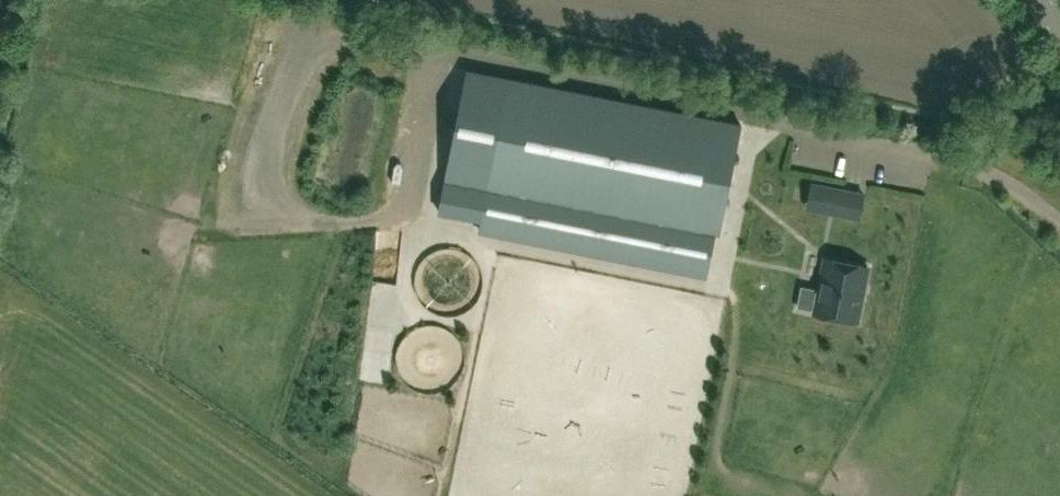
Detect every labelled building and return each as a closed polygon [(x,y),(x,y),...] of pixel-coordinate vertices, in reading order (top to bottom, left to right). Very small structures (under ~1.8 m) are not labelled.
[(467,69),(445,180),(488,188),(482,220),(480,230),(706,275),(715,232),(719,233),(741,124),(698,115),(467,69)] [(821,186),(819,199),(840,204),(842,191),(821,186)] [(821,281),(814,314),(857,322),(867,266),(827,258),(823,281),(821,281)] [(363,391),(382,392),(383,371),(364,370),(363,391)]
